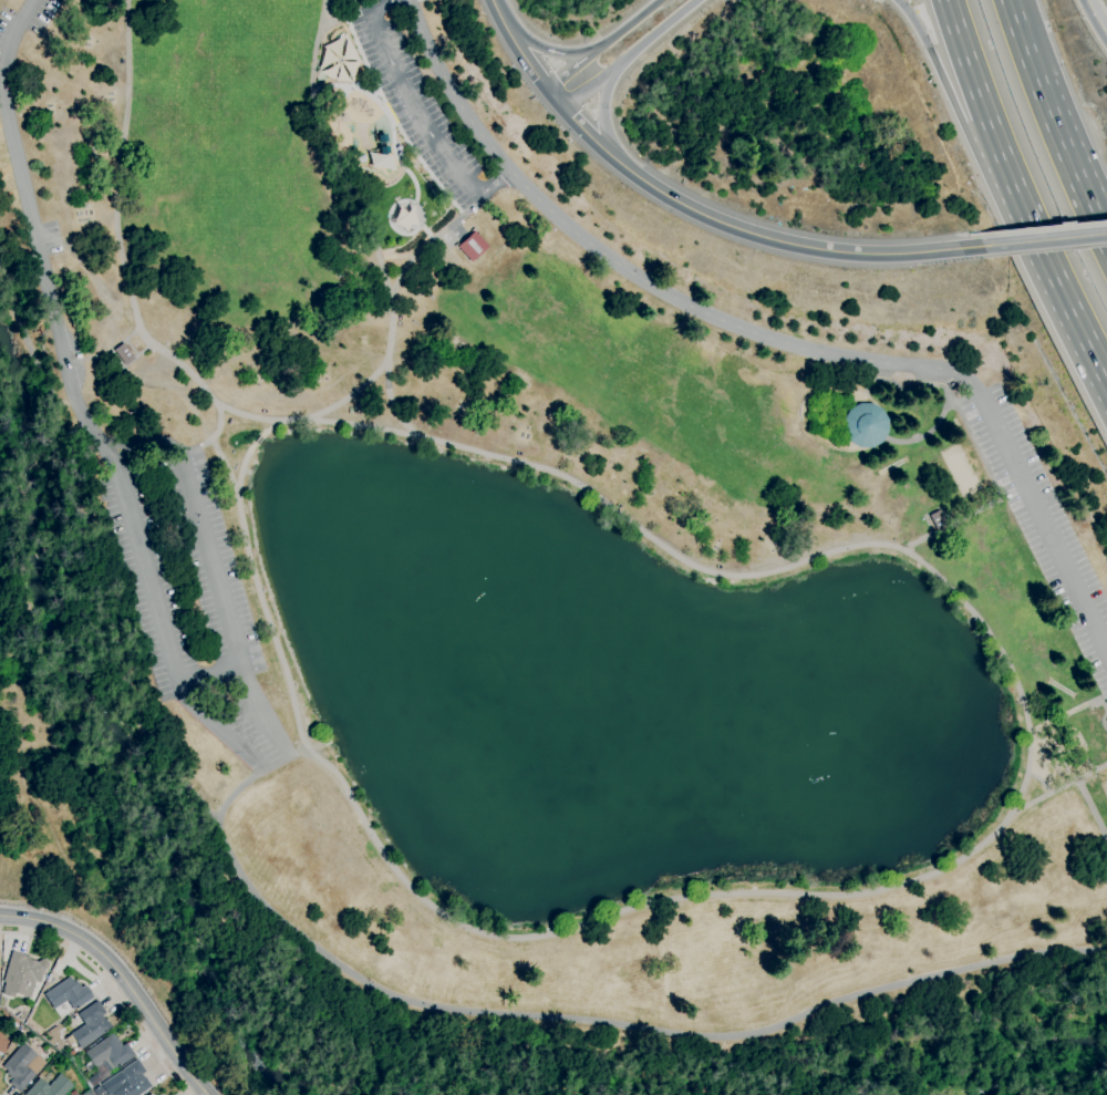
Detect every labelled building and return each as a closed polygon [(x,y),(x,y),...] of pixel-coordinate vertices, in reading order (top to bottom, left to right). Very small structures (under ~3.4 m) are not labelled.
[(416,208),(401,201),(391,223),(406,230),(416,208)] [(470,262),(487,246),(472,230),(455,247),(470,262)] [(125,365),(114,350),(123,343),(134,359),(125,365)] [(871,448),(859,448),(849,442),(844,432),(844,420),(849,410),(860,403),(871,403),(882,410),(888,420),(888,432),(882,442),(871,448)] [(938,531),(929,516),(939,510),(948,527),(938,531)] [(38,962),(39,961),(42,959),(46,960),(49,964),(48,968),(44,970),(40,983),(34,982),(30,998),(15,994),(14,998),(2,995),(3,992),(2,992),(6,982),(3,982),(12,951),(27,955),(25,955),(31,958),(30,960),(38,962)] [(44,994),(70,977),(74,982),(76,981),(81,988),(84,985),(93,996),(74,1011),(66,1001),(54,1009),(44,994)] [(81,1050),(77,1045),(77,1046),(75,1043),(69,1046),(63,1040),(70,1035),(71,1035),(70,1034),(84,1024),(77,1014),(96,1001),(105,1013),(101,1016),(104,1020),(105,1019),(112,1027),(81,1050)] [(15,1032),(10,1029),(13,1022),(19,1024),(15,1032)] [(1,1056),(0,1056),(0,1030),(10,1033),(8,1040),(4,1054),(2,1053),(1,1056)] [(106,1072),(101,1063),(94,1067),(89,1060),(90,1058),(85,1052),(113,1033),(122,1045),(126,1043),(134,1055),(115,1068),(114,1067),(106,1072)] [(20,1093),(8,1083),(11,1079),(6,1073),(7,1072),(1,1066),(22,1043),(45,1063),(30,1081),(31,1083),(30,1083),(29,1085),(28,1084),(20,1093)] [(152,1086),(139,1094),(112,1094),(108,1094),(101,1085),(136,1060),(145,1072),(141,1074),(142,1075),(143,1075),(152,1086)] [(73,1086),(65,1094),(24,1094),(40,1077),(49,1085),(60,1073),(73,1086)]
